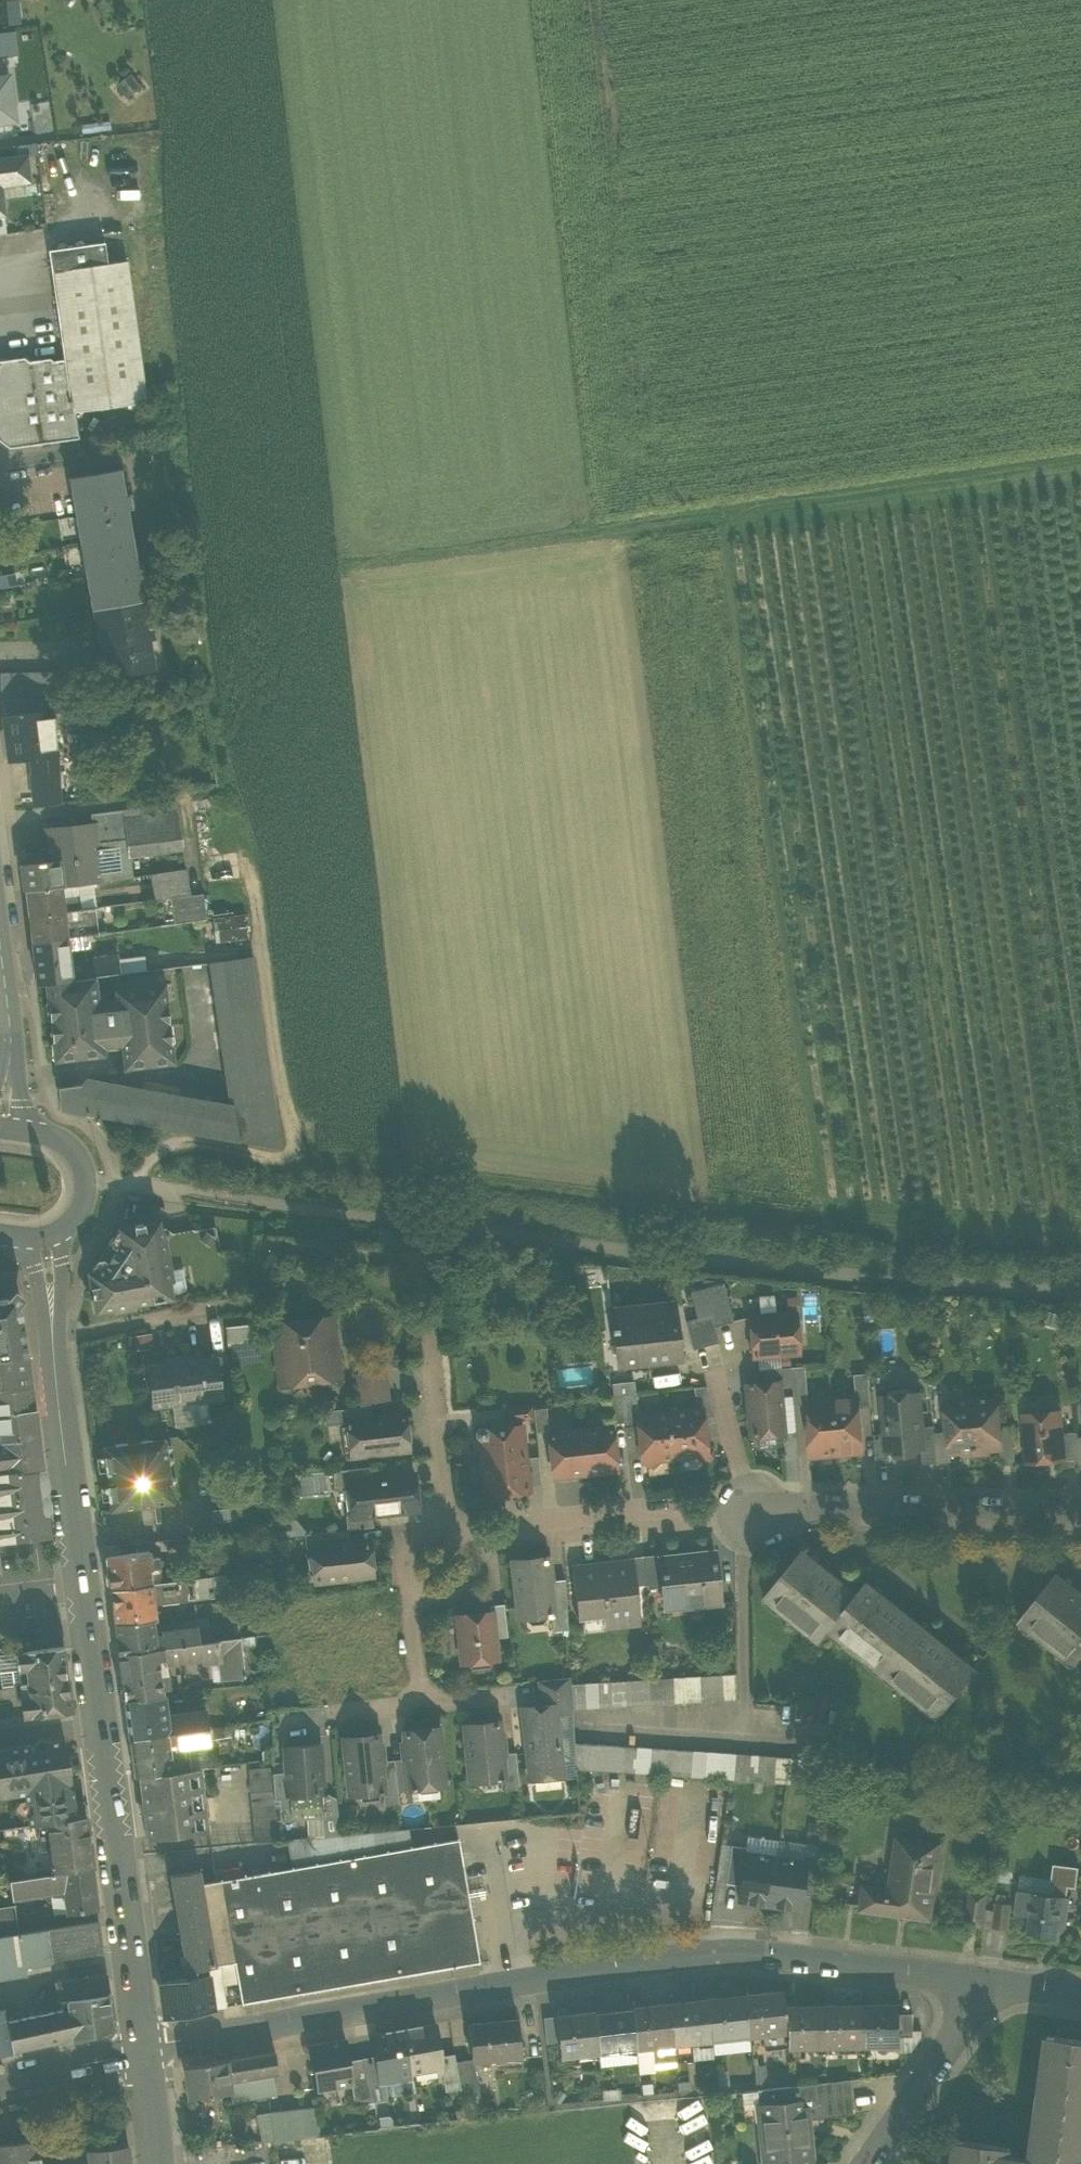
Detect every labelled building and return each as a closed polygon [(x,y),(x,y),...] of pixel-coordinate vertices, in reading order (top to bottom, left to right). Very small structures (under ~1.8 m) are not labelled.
[(13,120),(7,78),(0,79),(0,122),(13,120)] [(28,180),(25,157),(0,160),(0,184),(28,180)] [(126,261),(107,264),(104,243),(50,250),(53,271),(65,360),(72,412),(74,412),(146,402),(126,261)] [(9,443),(40,439),(40,440),(77,435),(74,412),(72,412),(65,360),(27,365),(22,362),(0,365),(0,406),(0,409),(0,436),(9,443)] [(75,476),(87,542),(130,534),(125,508),(130,507),(128,494),(123,495),(118,468),(75,476)] [(81,543),(87,542),(75,476),(69,477),(81,543)] [(134,560),(130,534),(87,542),(98,606),(141,599),(136,573),(142,572),(139,559),(134,560)] [(92,607),(98,606),(87,542),(81,543),(92,607)] [(146,626),(141,599),(98,606),(110,676),(153,668),(148,639),(153,639),(151,626),(146,626)] [(98,606),(92,607),(104,677),(110,676),(98,606)] [(1,675),(1,698),(37,697),(79,697),(79,673),(1,675)] [(79,697),(37,697),(37,712),(52,710),(52,712),(53,726),(93,725),(92,696),(79,697)] [(55,749),(53,726),(52,712),(52,710),(37,712),(37,697),(1,698),(4,717),(9,759),(30,756),(55,753),(55,749)] [(73,711),(52,712),(53,726),(55,749),(76,747),(73,711)] [(30,756),(35,806),(58,803),(55,753),(30,756)] [(177,803),(122,809),(126,838),(128,856),(183,850),(177,803)] [(93,825),(95,842),(96,842),(126,838),(122,809),(90,814),(91,825),(93,825)] [(22,864),(25,891),(61,886),(100,881),(96,842),(95,842),(93,825),(91,825),(48,830),(50,850),(53,850),(54,860),(22,864)] [(96,842),(100,881),(131,877),(128,856),(126,838),(96,842)] [(153,899),(170,897),(187,896),(185,871),(150,875),(153,899)] [(25,891),(29,916),(79,909),(78,896),(62,898),(61,886),(25,891)] [(203,894),(187,896),(170,897),(174,924),(206,919),(203,894)] [(95,907),(79,909),(29,916),(32,941),(67,937),(98,933),(95,907)] [(245,938),(244,911),(212,912),(214,939),(245,938)] [(46,982),(71,979),(69,953),(67,937),(32,941),(37,984),(46,982)] [(85,951),(69,953),(71,979),(88,977),(86,962),(85,951)] [(61,1108),(280,1148),(253,956),(212,961),(211,961),(232,1104),(103,1081),(58,1086),(61,1108)] [(144,956),(119,959),(118,957),(86,962),(88,977),(94,977),(114,974),(120,973),(146,970),(144,956)] [(94,977),(88,977),(71,979),(46,982),(48,1002),(53,1002),(55,1019),(50,1020),(53,1044),(58,1043),(60,1060),(104,1055),(102,1044),(97,1004),(94,977)] [(115,991),(116,1001),(121,1042),(124,1068),(173,1062),(171,1043),(165,1044),(163,1026),(169,1025),(166,1001),(160,1002),(158,985),(115,991)] [(102,1044),(121,1042),(116,1001),(97,1004),(102,1044)] [(111,1308),(115,1311),(132,1308),(135,1304),(134,1301),(148,1299),(152,1301),(172,1298),(172,1297),(169,1282),(172,1278),(165,1239),(161,1237),(160,1229),(158,1221),(119,1227),(119,1228),(121,1243),(103,1269),(89,1272),(88,1272),(95,1311),(96,1311),(111,1308)] [(711,1314),(714,1326),(733,1321),(725,1289),(723,1283),(705,1288),(711,1313),(711,1314)] [(688,1292),(695,1318),(711,1314),(711,1313),(705,1288),(688,1292)] [(28,1355),(21,1302),(12,1295),(11,1296),(0,1297),(0,1359),(28,1355)] [(620,1331),(624,1364),(680,1358),(676,1324),(672,1324),(669,1304),(610,1310),(612,1332),(620,1331)] [(750,1316),(753,1357),(799,1353),(795,1312),(750,1316)] [(718,1342),(714,1326),(711,1314),(695,1318),(686,1321),(693,1348),(718,1342)] [(276,1328),(284,1380),(336,1373),(329,1321),(276,1328)] [(227,1328),(228,1344),(229,1344),(263,1340),(262,1324),(227,1328)] [(152,1408),(173,1405),(206,1401),(223,1398),(218,1356),(193,1359),(193,1354),(164,1357),(165,1363),(147,1365),(152,1408)] [(31,1386),(28,1355),(0,1359),(0,1389),(31,1386)] [(790,1367),(778,1368),(759,1370),(760,1383),(778,1381),(779,1388),(792,1387),(793,1404),(806,1402),(807,1402),(804,1366),(790,1367)] [(350,1374),(353,1402),(387,1399),(384,1370),(350,1374)] [(857,1394),(858,1407),(871,1405),(868,1373),(854,1374),(856,1394),(857,1394)] [(750,1434),(751,1436),(781,1433),(783,1433),(779,1388),(778,1381),(760,1383),(746,1384),(748,1410),(751,1412),(753,1412),(755,1432),(753,1432),(754,1434),(750,1434)] [(700,1408),(701,1417),(713,1414),(706,1385),(693,1387),(698,1408),(700,1408)] [(891,1450),(897,1455),(902,1448),(908,1447),(915,1453),(920,1447),(921,1447),(923,1447),(921,1426),(918,1393),(916,1393),(915,1389),(911,1385),(889,1387),(885,1391),(886,1397),(884,1397),(887,1433),(888,1450),(890,1450),(891,1450)] [(0,1389),(0,1413),(34,1409),(32,1386),(31,1386),(0,1389)] [(635,1393),(621,1395),(624,1421),(625,1427),(638,1425),(636,1415),(638,1415),(635,1393)] [(832,1396),(832,1400),(837,1453),(862,1450),(858,1407),(857,1394),(856,1394),(832,1396)] [(611,1422),(624,1421),(621,1395),(608,1396),(611,1422)] [(996,1396),(970,1398),(975,1450),(1000,1448),(1001,1448),(999,1426),(996,1396)] [(950,1452),(975,1450),(970,1398),(945,1400),(947,1430),(949,1452),(950,1452)] [(811,1455),(837,1453),(832,1400),(807,1402),(806,1402),(811,1455)] [(209,1419),(206,1401),(173,1405),(175,1424),(209,1419)] [(546,1403),(532,1405),(534,1419),(535,1431),(549,1429),(546,1403)] [(323,1410),(324,1424),(349,1421),(372,1419),(370,1405),(353,1407),(323,1410)] [(507,1421),(534,1419),(532,1405),(506,1408),(507,1421)] [(682,1412),(668,1414),(673,1457),(694,1455),(702,1461),(708,1460),(712,1456),(711,1450),(707,1447),(706,1435),(703,1436),(701,1417),(700,1408),(698,1408),(682,1410),(682,1412)] [(41,1469),(38,1436),(34,1409),(0,1413),(0,1473),(41,1469)] [(1024,1414),(1028,1461),(1063,1459),(1064,1459),(1062,1433),(1060,1411),(1024,1414)] [(659,1458),(673,1457),(668,1414),(656,1415),(656,1413),(638,1415),(636,1415),(638,1425),(642,1460),(647,1465),(654,1465),(659,1458)] [(349,1421),(352,1454),(407,1448),(404,1415),(372,1419),(349,1421)] [(479,1439),(482,1462),(525,1457),(521,1425),(487,1430),(483,1426),(478,1427),(475,1431),(476,1436),(479,1439)] [(921,1447),(923,1463),(937,1462),(934,1432),(934,1425),(921,1426),(923,1447),(921,1447)] [(1000,1448),(1002,1465),(1016,1464),(1012,1425),(999,1426),(1001,1448),(1000,1448)] [(549,1433),(554,1476),(616,1469),(612,1426),(549,1433)] [(934,1432),(937,1462),(951,1461),(950,1452),(949,1452),(947,1430),(934,1432)] [(781,1433),(784,1459),(798,1458),(796,1432),(783,1433),(781,1433)] [(1064,1467),(1079,1466),(1076,1438),(1076,1432),(1062,1433),(1064,1459),(1063,1459),(1064,1467)] [(874,1434),(876,1462),(891,1461),(890,1450),(888,1450),(887,1433),(874,1434)] [(109,1499),(111,1510),(173,1502),(171,1485),(176,1479),(169,1473),(168,1465),(173,1459),(167,1454),(167,1453),(172,1446),(165,1441),(164,1437),(102,1445),(104,1456),(105,1470),(107,1485),(109,1499)] [(105,1470),(104,1456),(96,1457),(98,1471),(105,1470)] [(525,1457),(528,1484),(541,1482),(538,1456),(525,1457)] [(528,1484),(525,1457),(482,1462),(485,1486),(482,1489),(482,1494),(486,1497),(491,1496),(494,1493),(529,1489),(528,1484)] [(333,1471),(335,1487),(351,1485),(351,1484),(353,1481),(373,1479),(371,1466),(333,1471)] [(49,1536),(41,1469),(0,1473),(0,1542),(49,1536)] [(355,1514),(357,1515),(371,1514),(412,1509),(415,1507),(414,1501),(415,1499),(408,1496),(412,1488),(412,1486),(411,1475),(373,1479),(353,1481),(351,1484),(351,1485),(351,1487),(354,1510),(354,1511),(354,1513),(355,1514)] [(109,1499),(107,1485),(100,1486),(101,1500),(109,1499)] [(408,1496),(415,1499),(419,1491),(412,1488),(408,1496)] [(212,1509),(214,1522),(238,1519),(236,1506),(213,1509),(212,1509)] [(346,1515),(347,1529),(373,1526),(371,1514),(357,1515),(355,1514),(346,1515)] [(349,1542),(347,1529),(304,1534),(306,1549),(312,1548),(312,1546),(349,1542)] [(312,1548),(315,1581),(371,1575),(368,1540),(349,1542),(312,1546),(312,1548)] [(717,1601),(718,1606),(720,1605),(714,1548),(712,1548),(712,1553),(662,1558),(661,1554),(659,1554),(662,1587),(663,1596),(697,1593),(698,1603),(717,1601)] [(712,1548),(661,1554),(662,1558),(712,1553),(712,1548)] [(820,1642),(830,1630),(829,1630),(854,1598),(825,1575),(829,1570),(803,1549),(764,1597),(820,1642)] [(106,1556),(110,1589),(151,1584),(161,1582),(161,1581),(161,1580),(162,1580),(160,1568),(158,1556),(150,1557),(149,1550),(106,1556)] [(659,1554),(644,1556),(628,1557),(629,1562),(631,1562),(633,1586),(647,1584),(647,1588),(662,1587),(659,1554)] [(512,1561),(518,1617),(552,1613),(549,1579),(546,1558),(512,1561)] [(603,1608),(604,1617),(636,1613),(633,1586),(631,1562),(629,1562),(577,1567),(582,1610),(603,1608)] [(857,1593),(829,1570),(825,1575),(854,1598),(858,1594),(857,1593)] [(1079,1598),(1080,1596),(1080,1592),(1056,1573),(1018,1620),(1074,1665),(1080,1657),(1080,1600),(1079,1598)] [(191,1578),(193,1588),(213,1586),(212,1576),(191,1578)] [(161,1582),(151,1584),(154,1601),(194,1597),(193,1588),(191,1578),(191,1577),(161,1581),(161,1582)] [(552,1613),(554,1632),(567,1631),(564,1578),(549,1579),(552,1613)] [(858,1594),(854,1598),(829,1630),(830,1630),(884,1673),(918,1630),(889,1607),(893,1602),(867,1581),(857,1593),(858,1594)] [(156,1618),(154,1601),(151,1584),(110,1589),(114,1623),(153,1618),(156,1618)] [(664,1607),(698,1603),(697,1593),(663,1596),(664,1607)] [(698,1603),(664,1607),(664,1611),(718,1606),(717,1601),(698,1603)] [(889,1607),(918,1630),(922,1626),(893,1602),(889,1607)] [(491,1611),(494,1638),(507,1636),(504,1603),(489,1605),(490,1611),(491,1611)] [(603,1608),(582,1610),(584,1631),(605,1628),(604,1617),(603,1608)] [(457,1615),(462,1663),(497,1659),(494,1638),(491,1611),(490,1611),(457,1615)] [(636,1613),(604,1617),(605,1628),(638,1625),(636,1613)] [(155,1635),(153,1620),(153,1618),(114,1623),(117,1643),(116,1643),(118,1652),(157,1647),(155,1635)] [(209,1624),(198,1626),(200,1642),(210,1640),(209,1624)] [(157,1647),(200,1642),(198,1626),(161,1630),(162,1634),(155,1635),(157,1647)] [(951,1649),(922,1626),(918,1630),(947,1654),(951,1649)] [(947,1654),(918,1630),(884,1673),(939,1718),(977,1670),(951,1649),(947,1654)] [(240,1637),(241,1646),(254,1645),(253,1635),(240,1637)] [(200,1642),(157,1647),(158,1659),(163,1659),(164,1663),(201,1658),(202,1663),(220,1661),(221,1680),(245,1677),(241,1646),(240,1637),(210,1640),(200,1642)] [(16,1654),(18,1669),(20,1683),(68,1678),(64,1646),(16,1653),(16,1654)] [(118,1652),(124,1699),(163,1694),(160,1675),(158,1659),(157,1647),(118,1652)] [(8,1670),(12,1670),(18,1669),(16,1654),(6,1655),(8,1670)] [(735,1673),(723,1674),(725,1699),(737,1699),(735,1673)] [(168,1674),(160,1675),(163,1694),(163,1695),(170,1694),(168,1674)] [(713,1700),(725,1699),(723,1674),(712,1675),(713,1700)] [(701,1701),(713,1700),(712,1675),(700,1676),(701,1701)] [(687,1702),(701,1701),(700,1676),(686,1677),(687,1702)] [(572,1710),(572,1709),(571,1684),(571,1683),(570,1683),(570,1677),(541,1680),(544,1703),(556,1702),(558,1715),(572,1713),(572,1710)] [(662,1703),(674,1702),(674,1677),(661,1678),(662,1703)] [(674,1702),(687,1702),(686,1677),(674,1677),(674,1702)] [(68,1678),(20,1683),(22,1698),(24,1715),(72,1709),(68,1678)] [(649,1704),(662,1703),(661,1678),(656,1678),(648,1679),(649,1704)] [(636,1705),(649,1704),(648,1679),(635,1680),(636,1705)] [(623,1706),(636,1705),(635,1680),(622,1681),(623,1706)] [(598,1707),(610,1706),(610,1681),(597,1682),(598,1707)] [(610,1706),(623,1706),(622,1681),(610,1681),(610,1706)] [(585,1708),(598,1707),(597,1682),(584,1683),(585,1708)] [(572,1709),(585,1708),(584,1683),(571,1684),(572,1709)] [(129,1737),(167,1732),(166,1721),(163,1695),(163,1694),(124,1699),(129,1737)] [(523,1706),(531,1782),(533,1781),(533,1775),(560,1772),(560,1779),(563,1778),(559,1743),(561,1743),(558,1715),(556,1702),(544,1703),(544,1708),(526,1710),(525,1705),(523,1706)] [(527,1782),(531,1782),(523,1706),(519,1706),(527,1782)] [(172,1720),(166,1721),(167,1732),(207,1727),(206,1717),(205,1710),(171,1715),(172,1720)] [(559,1743),(563,1778),(576,1777),(575,1769),(573,1742),(572,1713),(558,1715),(561,1743),(559,1743)] [(464,1725),(470,1781),(504,1777),(502,1753),(499,1721),(464,1725)] [(207,1727),(167,1732),(169,1743),(175,1742),(175,1748),(210,1744),(207,1727)] [(407,1757),(410,1790),(411,1790),(416,1789),(416,1787),(444,1784),(439,1730),(440,1730),(440,1728),(439,1728),(404,1731),(403,1732),(403,1734),(404,1734),(407,1757)] [(134,1776),(139,1775),(172,1771),(169,1743),(167,1732),(129,1737),(134,1776)] [(344,1738),(349,1794),(378,1791),(378,1792),(383,1792),(383,1790),(384,1790),(381,1761),(378,1734),(344,1738)] [(29,1825),(36,1824),(77,1816),(73,1789),(67,1785),(71,1779),(66,1744),(59,1739),(49,1741),(45,1747),(39,1748),(33,1743),(0,1749),(0,1797),(24,1793),(26,1800),(32,1805),(33,1810),(28,1817),(29,1825)] [(276,1815),(277,1820),(323,1817),(324,1817),(323,1798),(319,1743),(318,1743),(318,1741),(310,1742),(310,1743),(285,1745),(287,1762),(285,1762),(288,1797),(275,1798),(275,1803),(276,1815)] [(575,1769),(592,1770),(594,1744),(591,1743),(574,1742),(573,1742),(575,1769)] [(592,1770),(606,1771),(608,1745),(594,1744),(592,1770)] [(615,1771),(620,1772),(622,1746),(616,1745),(608,1745),(606,1771),(615,1771)] [(620,1772),(634,1772),(636,1746),(622,1746),(620,1772)] [(634,1772),(648,1773),(650,1747),(636,1746),(634,1772)] [(648,1773),(662,1774),(664,1748),(650,1747),(648,1773)] [(662,1774),(676,1775),(678,1749),(664,1748),(662,1774)] [(676,1775),(690,1776),(692,1750),(678,1749),(676,1775)] [(690,1776),(704,1777),(706,1751),(692,1750),(690,1776)] [(704,1777),(718,1778),(720,1752),(706,1751),(704,1777)] [(504,1777),(505,1791),(519,1789),(515,1752),(502,1753),(504,1777)] [(735,1753),(720,1752),(718,1778),(733,1779),(735,1753)] [(746,1780),(762,1781),(764,1755),(748,1754),(746,1780)] [(762,1781),(775,1782),(777,1756),(764,1755),(762,1781)] [(775,1782),(789,1783),(791,1757),(777,1756),(775,1782)] [(407,1757),(394,1759),(381,1761),(384,1790),(383,1790),(383,1792),(384,1804),(398,1802),(413,1801),(411,1790),(410,1790),(407,1757)] [(789,1783),(803,1784),(805,1758),(791,1757),(789,1783)] [(803,1784),(816,1785),(818,1759),(815,1758),(805,1758),(803,1784)] [(834,1760),(818,1759),(816,1785),(831,1785),(834,1760)] [(278,1840),(277,1827),(277,1820),(276,1815),(275,1803),(275,1798),(274,1791),(273,1778),(272,1766),(248,1768),(249,1780),(250,1793),(251,1805),(252,1817),(253,1829),(254,1842),(278,1840)] [(193,1768),(172,1771),(139,1775),(142,1801),(139,1801),(140,1814),(144,1814),(147,1839),(202,1832),(199,1813),(206,1812),(206,1810),(199,1810),(197,1799),(204,1798),(203,1787),(196,1788),(194,1770),(200,1770),(200,1767),(193,1768)] [(203,1787),(200,1770),(194,1770),(196,1788),(203,1787)] [(533,1775),(533,1781),(560,1779),(560,1772),(533,1775)] [(323,1817),(324,1835),(340,1834),(336,1797),(323,1798),(324,1817),(323,1817)] [(206,1810),(204,1798),(197,1799),(199,1810),(206,1810)] [(208,1832),(206,1812),(199,1813),(202,1832),(208,1832)] [(52,1862),(54,1873),(62,1872),(92,1867),(86,1816),(48,1822),(49,1832),(52,1862)] [(810,1822),(808,1838),(823,1840),(825,1824),(810,1822)] [(286,1839),(291,1866),(411,1845),(408,1828),(340,1834),(324,1835),(286,1839)] [(747,1847),(746,1853),(745,1853),(741,1885),(738,1900),(768,1905),(775,1857),(777,1840),(747,1836),(746,1847),(747,1847)] [(861,1910),(931,1919),(941,1843),(897,1836),(890,1889),(864,1886),(861,1910)] [(291,1866),(201,1881),(215,1965),(220,1964),(234,1961),(242,2004),(398,1977),(480,1963),(468,1893),(459,1837),(411,1845),(291,1866)] [(777,1840),(775,1857),(803,1861),(804,1855),(820,1857),(822,1846),(777,1840)] [(726,1883),(731,1845),(720,1843),(715,1882),(726,1883)] [(726,1883),(741,1885),(745,1853),(746,1853),(747,1847),(746,1847),(731,1845),(726,1883)] [(800,1894),(815,1896),(820,1857),(804,1855),(803,1861),(805,1862),(800,1894)] [(803,1861),(775,1857),(768,1905),(798,1909),(800,1894),(805,1862),(803,1861)] [(1055,1884),(1054,1895),(1067,1897),(1069,1887),(1076,1888),(1079,1867),(1054,1864),(1052,1878),(1051,1884),(1055,1884)] [(92,1867),(62,1872),(64,1890),(68,1914),(98,1910),(92,1867)] [(195,1968),(215,1965),(201,1881),(199,1869),(170,1874),(175,1903),(187,1977),(196,1975),(195,1968)] [(34,1895),(64,1890),(62,1872),(54,1873),(31,1876),(34,1895)] [(1051,1884),(1052,1878),(1021,1874),(1018,1890),(1026,1891),(1033,1892),(1054,1895),(1055,1884),(1051,1884)] [(10,1879),(13,1898),(34,1895),(31,1876),(10,1879)] [(1015,1912),(1023,1913),(1026,1891),(1018,1890),(1015,1912)] [(966,1924),(982,1926),(983,1924),(985,1909),(987,1894),(971,1891),(966,1924)] [(1023,1913),(1030,1914),(1033,1892),(1026,1891),(1023,1913)] [(1054,1895),(1033,1892),(1030,1914),(1028,1933),(1057,1937),(1060,1921),(1066,1922),(1070,1897),(1067,1897),(1054,1895)] [(993,1928),(1007,1930),(1011,1904),(997,1902),(996,1910),(994,1926),(993,1928)] [(15,1933),(11,1905),(0,1907),(0,1935),(15,1933)] [(994,1926),(996,1910),(985,1909),(983,1924),(994,1926)] [(49,1928),(56,1959),(103,1952),(99,1920),(49,1928)] [(56,1959),(49,1928),(15,1933),(0,1935),(0,1968),(56,1959)] [(161,1982),(165,2017),(226,2007),(220,1964),(215,1965),(195,1968),(196,1975),(187,1977),(175,1979),(161,1982)] [(65,1983),(72,2038),(113,2029),(106,1978),(65,1983)] [(72,2038),(65,1983),(57,1984),(61,2010),(0,2021),(0,2053),(72,2038)] [(749,2035),(786,2031),(784,2007),(783,1992),(745,1996),(749,2035)] [(711,2039),(749,2035),(745,1996),(707,2000),(711,2039)] [(674,2043),(711,2039),(707,2000),(669,2004),(674,2043)] [(653,2045),(674,2043),(669,2004),(631,2008),(636,2047),(653,2045)] [(825,2046),(863,2045),(862,2005),(824,2006),(825,2046)] [(900,2005),(862,2005),(863,2045),(901,2044),(901,2037),(900,2013),(900,2005)] [(786,2046),(825,2046),(824,2006),(784,2007),(786,2031),(786,2046)] [(598,2051),(636,2047),(631,2008),(594,2012),(598,2051)] [(560,2056),(598,2051),(594,2012),(556,2016),(556,2017),(559,2042),(560,2056)] [(900,2013),(901,2037),(914,2037),(913,2013),(900,2013)] [(543,2018),(546,2043),(559,2042),(556,2017),(543,2018)] [(472,2059),(522,2055),(518,2020),(468,2025),(472,2059)] [(435,2023),(404,2029),(412,2073),(442,2068),(443,2068),(441,2056),(435,2023)] [(385,2078),(412,2073),(404,2029),(372,2034),(376,2056),(380,2079),(385,2078)] [(1032,2160),(1031,2163),(1080,2163),(1080,2040),(1049,2036),(1032,2160)] [(311,2045),(319,2090),(351,2084),(353,2084),(349,2060),(345,2039),(311,2045)] [(676,2062),(674,2043),(653,2045),(655,2064),(676,2062)] [(226,2059),(229,2081),(272,2074),(278,2073),(275,2051),(226,2059)] [(445,2091),(460,2088),(455,2061),(454,2054),(441,2056),(443,2068),(442,2068),(445,2091)] [(376,2056),(362,2058),(364,2071),(374,2102),(388,2099),(385,2078),(380,2079),(376,2056)] [(374,2102),(364,2071),(362,2058),(349,2060),(353,2084),(351,2084),(355,2105),(374,2102)] [(189,2094),(189,2097),(230,2090),(231,2090),(229,2081),(226,2059),(185,2066),(185,2068),(186,2068),(188,2085),(188,2087),(189,2087),(190,2094),(189,2094)] [(472,2059),(455,2061),(460,2088),(462,2100),(479,2097),(472,2059)] [(276,2094),(272,2074),(229,2081),(231,2090),(230,2090),(231,2101),(276,2094)] [(818,2111),(819,2118),(853,2114),(849,2079),(789,2086),(790,2100),(792,2114),(806,2113),(818,2111)] [(757,2089),(758,2103),(790,2100),(789,2086),(757,2089)] [(807,2119),(806,2113),(792,2114),(790,2100),(758,2103),(765,2163),(811,2163),(807,2119)] [(317,2107),(303,2108),(306,2137),(320,2136),(317,2107)] [(275,2141),(306,2137),(303,2108),(270,2111),(275,2141)] [(39,2150),(38,2139),(0,2144),(0,2163),(41,2163),(39,2150)] [(1005,2156),(1006,2147),(957,2140),(954,2163),(1004,2163),(1005,2156)] [(128,2143),(86,2149),(88,2163),(130,2163),(128,2143)]
